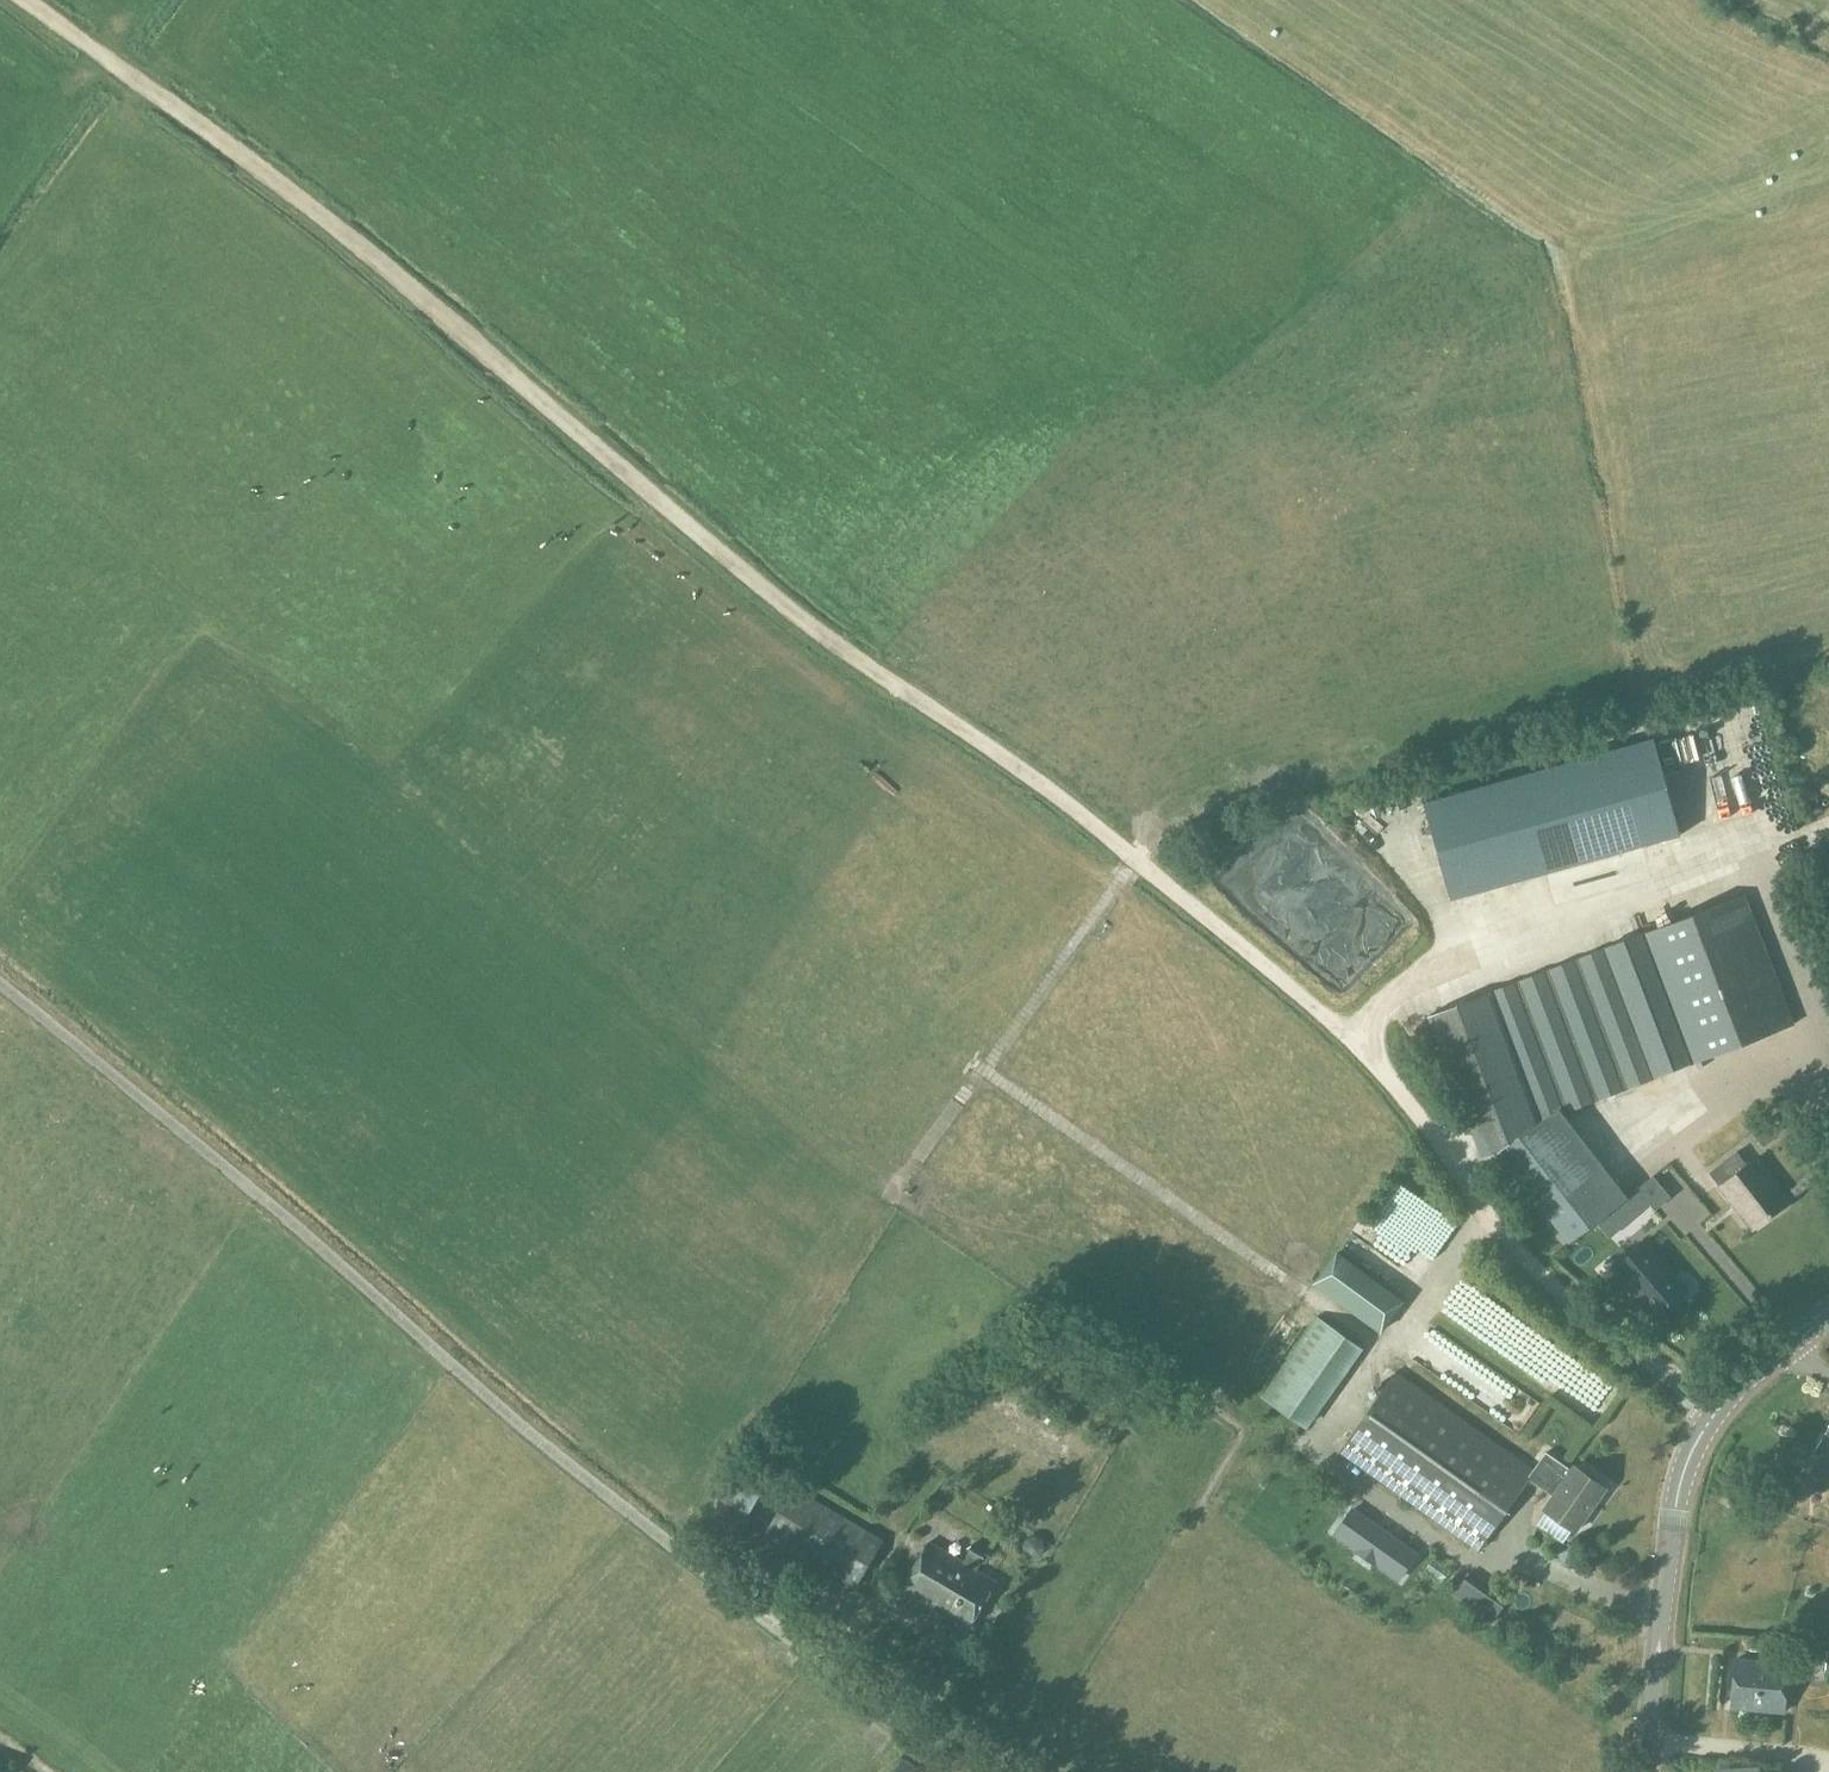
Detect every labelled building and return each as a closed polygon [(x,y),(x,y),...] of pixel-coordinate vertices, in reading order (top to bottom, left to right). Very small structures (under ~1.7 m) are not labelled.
[(1427,801),(1453,898),(1684,838),(1659,741),(1427,801)] [(1537,1123),(1563,1113),(1793,1030),(1745,899),(1488,995),(1428,1018),(1486,1166),(1499,1155),(1498,1153),(1537,1123)] [(1629,1198),(1563,1113),(1537,1123),(1498,1153),(1499,1155),(1569,1246),(1629,1198)] [(1780,1119),(1757,1120),(1758,1144),(1781,1143),(1780,1119)] [(1788,1203),(1755,1160),(1748,1165),(1737,1152),(1710,1174),(1754,1230),(1788,1203)] [(1371,1226),(1410,1255),(1411,1254),(1427,1265),(1455,1228),(1400,1188),(1371,1226)] [(1640,1189),(1629,1198),(1641,1212),(1652,1203),(1640,1189)] [(1645,1242),(1614,1269),(1656,1319),(1687,1292),(1645,1242)] [(1350,1308),(1371,1279),(1337,1255),(1316,1283),(1350,1308)] [(1350,1369),(1365,1349),(1320,1317),(1305,1337),(1350,1369)] [(1547,1453),(1535,1470),(1397,1372),(1339,1453),(1480,1553),(1530,1481),(1554,1497),(1545,1511),(1576,1532),(1607,1489),(1575,1467),(1573,1470),(1547,1453)] [(1819,1448),(1828,1453),(1828,1429),(1819,1448)] [(858,1583),(879,1545),(790,1495),(768,1533),(858,1583)] [(1376,1526),(1353,1510),(1338,1530),(1360,1546),(1357,1550),(1377,1564),(1380,1560),(1402,1576),(1416,1555),(1394,1539),(1392,1541),(1374,1529),(1376,1526)] [(968,1554),(963,1562),(929,1543),(902,1591),(970,1629),(997,1581),(977,1570),(987,1552),(973,1544),(967,1553),(968,1554)] [(1493,1624),(1507,1604),(1487,1590),(1473,1610),(1493,1624)] [(1807,1649),(1805,1665),(1828,1668),(1828,1651),(1807,1649)] [(1789,1665),(1737,1660),(1732,1709),(1784,1713),(1789,1665)]
